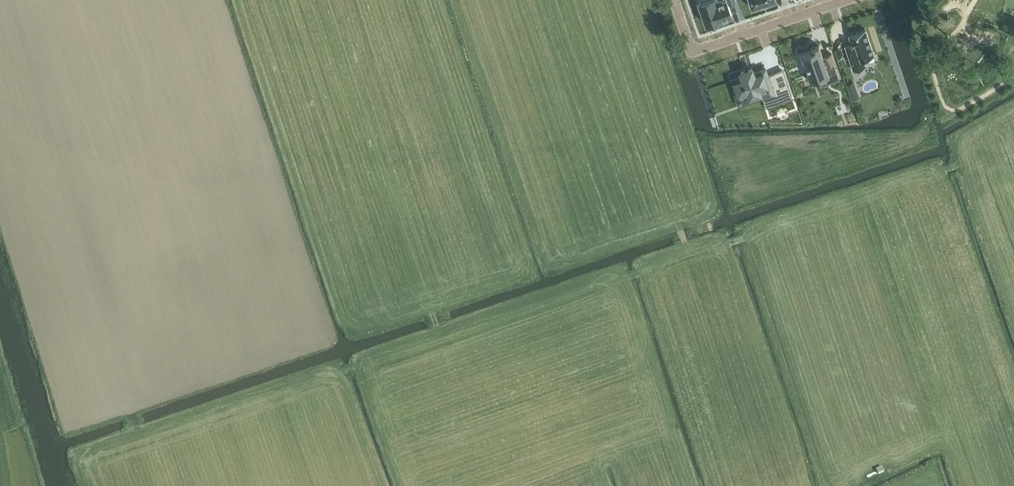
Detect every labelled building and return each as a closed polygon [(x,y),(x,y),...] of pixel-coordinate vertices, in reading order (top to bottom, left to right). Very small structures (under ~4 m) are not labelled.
[(697,5),(700,13),(702,12),(706,23),(722,18),(723,20),(730,17),(730,15),(732,15),(728,4),(727,0),(718,0),(717,0),(708,0),(699,3),(700,5),(697,5)] [(846,45),(845,45),(853,70),(866,66),(864,59),(874,55),(865,29),(849,35),(851,43),(846,45)] [(811,50),(801,53),(804,63),(805,63),(808,72),(807,72),(810,82),(818,79),(829,75),(831,82),(839,79),(834,63),(835,63),(831,53),(824,56),(824,57),(823,57),(819,45),(815,46),(812,47),(810,48),(811,50)] [(752,68),(729,75),(737,97),(746,94),(747,97),(757,94),(757,95),(762,93),(767,106),(792,98),(782,70),(768,75),(765,68),(754,72),(752,68)]
